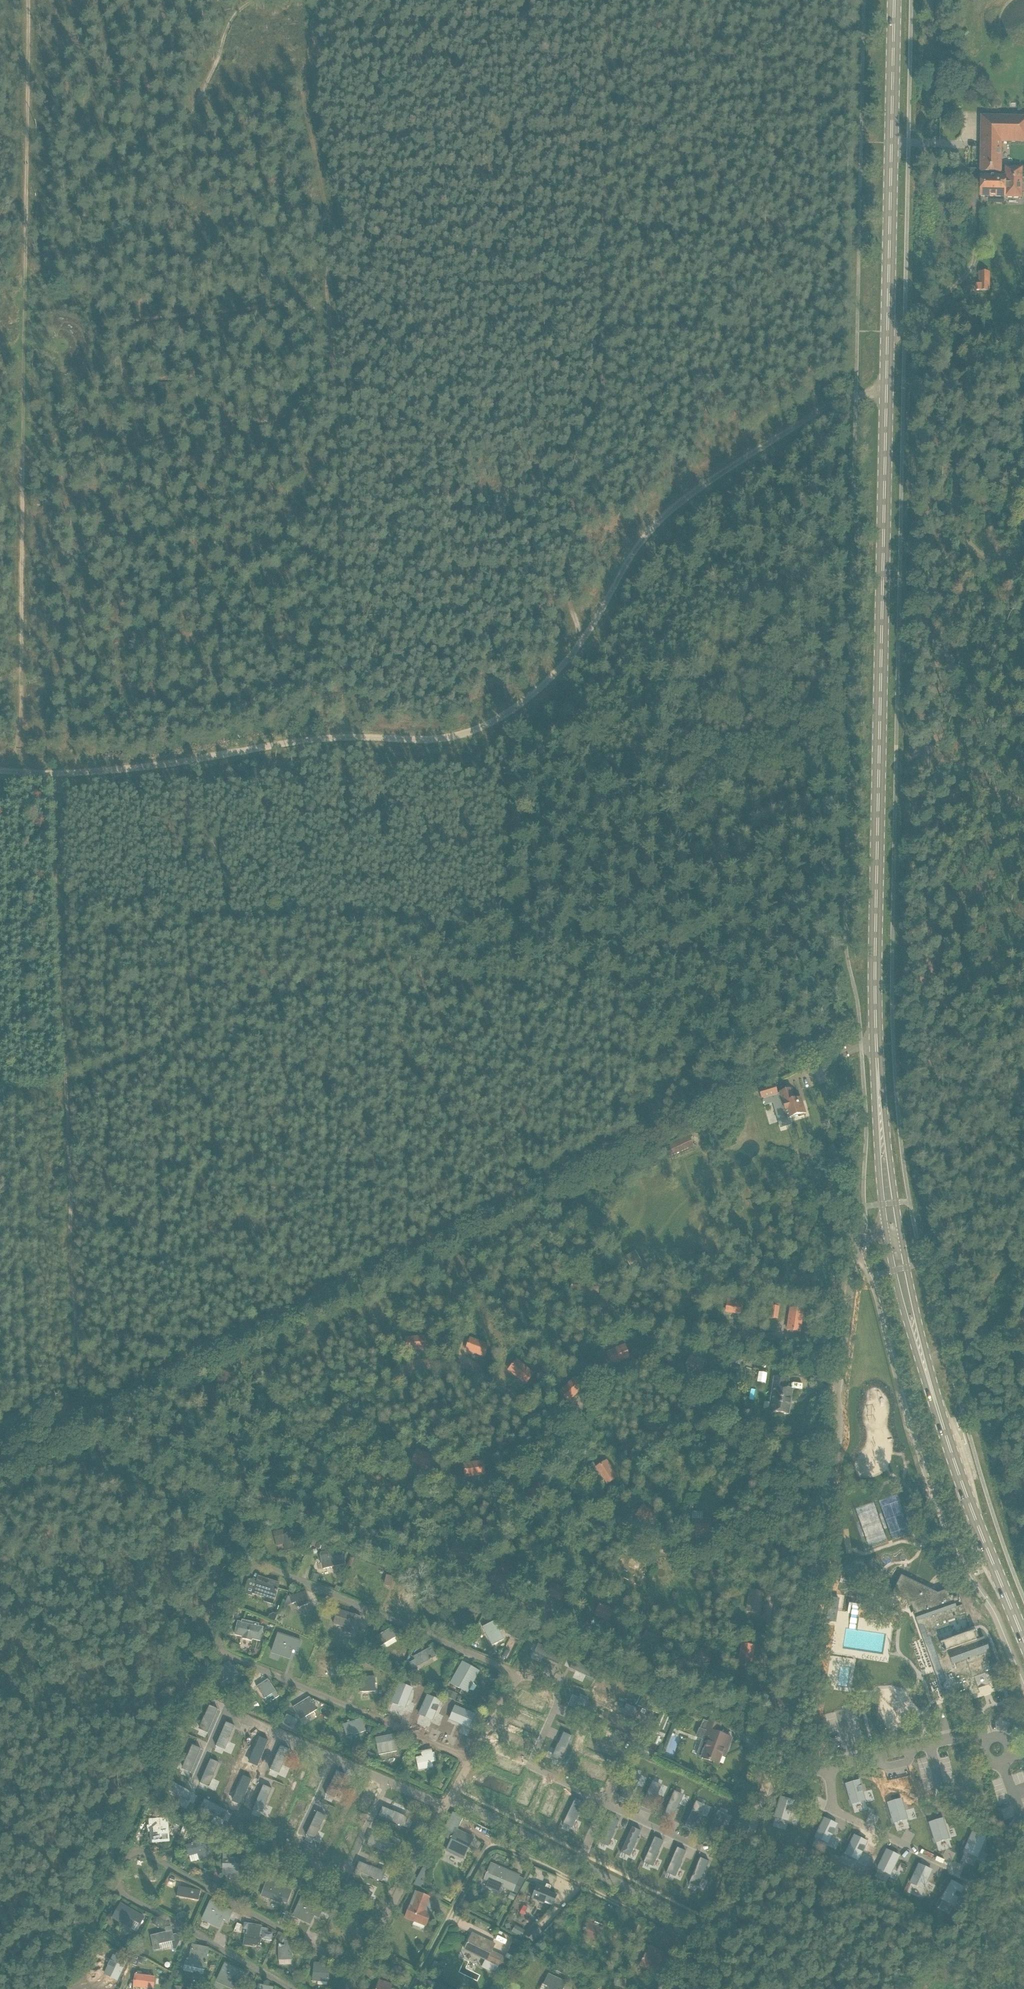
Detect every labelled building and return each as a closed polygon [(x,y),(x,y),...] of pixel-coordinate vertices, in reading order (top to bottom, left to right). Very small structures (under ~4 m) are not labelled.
[(981,172),(1000,173),(1001,142),(1023,142),(1023,118),(982,117),(981,172)] [(980,196),(1020,197),(1021,168),(1006,168),(1006,178),(980,177),(980,196)] [(978,279),(978,290),(989,290),(989,279),(989,273),(978,272),(978,279)] [(850,1089),(850,1077),(838,1077),(838,1090),(850,1089)] [(774,1084),(758,1089),(761,1100),(772,1097),(774,1104),(781,1128),(791,1125),(789,1118),(795,1116),(797,1116),(799,1118),(804,1116),(804,1114),(805,1114),(800,1098),(794,1100),(791,1090),(782,1092),(780,1093),(777,1094),(774,1084)] [(635,1252),(625,1258),(631,1267),(641,1261),(635,1252)] [(726,1312),(740,1314),(742,1301),(728,1299),(726,1312)] [(777,1318),(779,1307),(771,1305),(770,1317),(777,1318)] [(787,1330),(800,1331),(803,1310),(790,1309),(787,1330)] [(406,1340),(407,1350),(426,1348),(425,1338),(406,1340)] [(466,1350),(484,1356),(487,1347),(470,1340),(466,1350)] [(608,1354),(611,1364),(629,1357),(625,1348),(608,1354)] [(690,1356),(685,1365),(699,1372),(705,1360),(697,1356),(695,1359),(690,1356)] [(509,1370),(525,1384),(531,1376),(515,1362),(509,1370)] [(769,1411),(769,1412),(789,1415),(792,1390),(785,1389),(787,1379),(774,1377),(770,1403),(769,1411)] [(560,1393),(568,1401),(583,1386),(575,1378),(560,1393)] [(412,1461),(430,1468),(434,1459),(416,1452),(412,1461)] [(597,1468),(607,1483),(617,1477),(607,1461),(597,1468)] [(464,1467),(465,1477),(484,1474),(483,1464),(464,1467)] [(636,1515),(652,1526),(657,1518),(642,1507),(636,1515)] [(691,1536),(710,1536),(711,1520),(692,1519),(691,1536)] [(283,1541),(285,1551),(294,1549),(293,1543),(295,1542),(294,1534),(284,1537),(282,1531),(274,1533),(276,1542),(283,1541)] [(266,1550),(259,1547),(257,1554),(263,1556),(266,1550)] [(344,1564),(342,1554),(335,1552),(327,1553),(327,1552),(320,1553),(323,1569),(344,1564)] [(695,1566),(695,1576),(710,1576),(709,1566),(695,1566)] [(385,1585),(391,1586),(393,1577),(387,1575),(385,1585)] [(901,1575),(891,1594),(907,1602),(911,1613),(913,1613),(917,1624),(918,1626),(920,1625),(923,1627),(927,1638),(930,1637),(932,1643),(938,1661),(937,1665),(938,1669),(942,1671),(943,1676),(946,1682),(945,1682),(944,1682),(944,1683),(943,1683),(943,1684),(943,1685),(943,1686),(943,1687),(943,1688),(944,1688),(944,1689),(945,1689),(945,1690),(946,1690),(947,1690),(948,1690),(951,1697),(956,1696),(956,1697),(956,1696),(959,1698),(968,1695),(968,1697),(973,1696),(972,1694),(978,1691),(977,1686),(975,1687),(972,1678),(991,1672),(986,1658),(990,1657),(988,1651),(988,1650),(989,1650),(989,1649),(989,1648),(988,1647),(988,1646),(987,1645),(987,1644),(986,1644),(984,1638),(979,1640),(976,1630),(965,1634),(964,1630),(956,1632),(951,1634),(953,1638),(940,1643),(935,1630),(949,1625),(947,1621),(959,1617),(965,1614),(962,1605),(956,1608),(955,1607),(949,1589),(937,1593),(932,1590),(933,1588),(927,1585),(925,1587),(901,1575)] [(249,1580),(245,1594),(252,1596),(253,1594),(267,1598),(268,1596),(274,1598),(276,1592),(277,1592),(277,1591),(277,1590),(279,1583),(258,1577),(256,1582),(249,1580)] [(547,1595),(560,1600),(563,1593),(558,1591),(559,1589),(555,1587),(551,1585),(547,1595)] [(748,1612),(758,1613),(761,1592),(751,1591),(748,1612)] [(672,1592),(670,1598),(675,1600),(678,1594),(672,1592)] [(310,1603),(306,1594),(295,1598),(294,1595),(288,1597),(283,1608),(295,1603),(297,1608),(310,1603)] [(835,1622),(838,1599),(829,1597),(826,1621),(835,1622)] [(469,1611),(465,1613),(462,1605),(454,1608),(457,1615),(451,1618),(453,1625),(461,1622),(461,1623),(466,1622),(465,1619),(471,1617),(469,1611)] [(611,1614),(606,1612),(607,1609),(603,1607),(599,1606),(595,1615),(608,1620),(611,1614)] [(344,1632),(354,1635),(360,1617),(350,1614),(338,1610),(333,1624),(345,1628),(344,1632)] [(258,1627),(258,1625),(242,1621),(242,1623),(238,1622),(235,1635),(243,1637),(242,1639),(251,1641),(251,1639),(260,1641),(263,1628),(258,1627)] [(491,1624),(484,1642),(496,1647),(498,1641),(506,1644),(511,1632),(491,1624)] [(644,1636),(657,1642),(659,1635),(655,1633),(656,1630),(651,1629),(648,1627),(644,1636)] [(375,1638),(380,1645),(398,1634),(396,1629),(390,1633),(389,1630),(375,1638)] [(518,1630),(514,1637),(520,1640),(523,1633),(518,1630)] [(272,1652),(273,1651),(281,1653),(280,1655),(290,1658),(292,1650),(294,1651),(295,1648),(298,1649),(301,1641),(278,1634),(272,1652)] [(539,1643),(535,1651),(559,1663),(563,1654),(539,1643)] [(739,1666),(751,1667),(754,1647),(742,1645),(739,1666)] [(415,1660),(410,1663),(412,1668),(435,1656),(434,1654),(431,1648),(422,1653),(414,1657),(415,1660)] [(694,1661),(709,1664),(711,1655),(696,1651),(694,1661)] [(327,1656),(321,1669),(344,1680),(350,1666),(327,1656)] [(574,1660),(570,1668),(593,1678),(597,1670),(574,1660)] [(392,1664),(389,1671),(398,1675),(401,1668),(392,1664)] [(460,1679),(455,1676),(451,1684),(466,1692),(473,1681),(474,1681),(479,1672),(468,1665),(460,1679)] [(386,1680),(360,1670),(356,1682),(381,1692),(386,1680)] [(279,1696),(268,1680),(257,1687),(265,1699),(272,1694),(274,1699),(279,1696)] [(399,1682),(391,1702),(405,1707),(413,1688),(399,1682)] [(449,1690),(446,1697),(455,1700),(458,1694),(449,1690)] [(524,1693),(520,1701),(542,1711),(545,1703),(524,1693)] [(427,1695),(419,1714),(432,1720),(441,1701),(427,1695)] [(317,1709),(309,1697),(293,1708),(300,1720),(317,1709)] [(579,1697),(570,1719),(579,1723),(588,1701),(579,1697)] [(210,1705),(200,1729),(208,1733),(218,1709),(210,1705)] [(456,1706),(451,1719),(469,1727),(475,1715),(456,1706)] [(278,1710),(273,1714),(277,1719),(282,1714),(278,1710)] [(515,1712),(512,1721),(534,1731),(538,1722),(515,1712)] [(606,1715),(603,1723),(624,1732),(628,1724),(606,1715)] [(648,1742),(661,1747),(672,1720),(660,1715),(648,1742)] [(288,1716),(284,1725),(293,1729),(297,1720),(288,1716)] [(365,1731),(362,1721),(359,1722),(358,1720),(343,1725),(346,1735),(353,1733),(354,1735),(365,1731)] [(727,1751),(732,1739),(717,1734),(720,1726),(708,1721),(708,1722),(703,1720),(700,1729),(699,1728),(695,1738),(702,1740),(696,1756),(701,1759),(719,1765),(724,1750),(727,1751)] [(227,1722),(216,1745),(225,1749),(235,1726),(227,1722)] [(507,1733),(503,1741),(527,1751),(530,1743),(507,1733)] [(564,1733),(553,1758),(561,1761),(572,1737),(564,1733)] [(397,1752),(393,1736),(376,1739),(379,1756),(397,1752)] [(260,1737),(250,1763),(258,1766),(269,1740),(260,1737)] [(192,1745),(182,1769),(191,1772),(201,1749),(192,1745)] [(280,1746),(270,1770),(278,1773),(288,1750),(280,1746)] [(971,1762),(968,1749),(955,1752),(958,1765),(971,1762)] [(431,1754),(430,1750),(421,1752),(422,1757),(417,1758),(418,1762),(417,1763),(419,1770),(433,1767),(431,1761),(435,1760),(434,1753),(431,1754)] [(368,1751),(365,1757),(372,1761),(375,1754),(368,1751)] [(497,1755),(493,1763),(519,1774),(522,1766),(497,1755)] [(211,1759),(201,1783),(209,1787),(220,1763),(211,1759)] [(316,1759),(304,1785),(313,1789),(325,1763),(316,1759)] [(585,1760),(581,1769),(605,1779),(609,1771),(585,1760)] [(336,1771),(325,1794),(334,1798),(344,1775),(336,1771)] [(631,1772),(620,1797),(628,1801),(639,1776),(631,1772)] [(488,1774),(484,1782),(509,1792),(512,1784),(488,1774)] [(244,1776),(233,1802),(241,1805),(253,1779),(244,1776)] [(529,1777),(518,1801),(525,1805),(537,1780),(529,1777)] [(860,1780),(846,1784),(851,1804),(865,1801),(860,1780)] [(170,1781),(166,1789),(189,1801),(193,1793),(170,1781)] [(652,1782),(641,1806),(649,1810),(660,1785),(652,1782)] [(366,1784),(357,1807),(366,1811),(376,1788),(366,1784)] [(264,1785),(254,1809),(263,1813),(273,1789),(264,1785)] [(553,1788),(541,1813),(549,1816),(561,1792),(553,1788)] [(674,1791),(663,1816),(671,1820),(682,1795),(674,1791)] [(781,1797),(775,1817),(788,1821),(794,1801),(781,1797)] [(205,1799),(200,1808),(223,1820),(228,1811),(205,1799)] [(576,1799),(564,1823),(573,1827),(585,1804),(576,1799)] [(902,1799),(888,1803),(894,1823),(908,1819),(902,1799)] [(297,1800),(285,1826),(293,1830),(305,1804),(297,1800)] [(695,1801),(684,1826),(692,1830),(703,1805),(695,1801)] [(382,1807),(379,1816),(405,1827),(408,1818),(382,1807)] [(153,1808),(150,1814),(158,1818),(160,1812),(153,1808)] [(718,1811),(707,1836),(715,1840),(726,1815),(718,1811)] [(316,1812),(305,1835),(314,1839),(325,1816),(316,1812)] [(447,1824),(444,1830),(452,1834),(452,1835),(454,1836),(457,1830),(457,1829),(463,1818),(453,1813),(447,1824)] [(237,1817),(232,1827),(257,1838),(261,1828),(237,1817)] [(609,1818),(599,1842),(607,1846),(618,1821),(609,1818)] [(824,1818),(815,1838),(828,1844),(837,1825),(824,1818)] [(167,1819),(149,1820),(150,1834),(151,1843),(162,1843),(161,1834),(168,1833),(167,1819)] [(942,1819),(928,1823),(934,1843),(948,1839),(942,1819)] [(348,1828),(338,1852),(348,1856),(358,1832),(348,1828)] [(632,1828),(621,1853),(629,1856),(640,1831),(632,1828)] [(454,1836),(446,1851),(463,1859),(473,1838),(457,1830),(454,1836)] [(971,1833),(963,1852),(976,1858),(985,1839),(971,1833)] [(370,1836),(367,1844),(393,1855),(396,1847),(370,1836)] [(855,1836),(845,1854),(858,1861),(867,1842),(855,1836)] [(275,1837),(271,1845),(296,1858),(300,1850),(275,1837)] [(195,1844),(187,1846),(189,1855),(197,1853),(199,1859),(207,1856),(206,1854),(212,1852),(209,1840),(203,1841),(201,1842),(200,1838),(194,1839),(195,1844)] [(654,1838),(643,1863),(652,1866),(663,1841),(654,1838)] [(677,1848),(666,1873),(674,1877),(685,1852),(677,1848)] [(887,1850),(878,1869),(891,1875),(900,1857),(887,1850)] [(239,1873),(239,1861),(239,1858),(231,1858),(231,1855),(223,1855),(223,1861),(220,1861),(220,1868),(222,1868),(222,1875),(231,1875),(231,1872),(234,1872),(234,1873),(239,1873)] [(313,1857),(308,1867),(331,1878),(336,1868),(313,1857)] [(700,1859),(689,1884),(697,1887),(708,1862),(700,1859)] [(359,1862),(355,1871),(381,1881),(385,1873),(359,1862)] [(487,1874),(484,1880),(487,1881),(485,1887),(499,1893),(501,1887),(512,1892),(519,1877),(519,1875),(495,1865),(491,1864),(487,1872),(486,1873),(487,1874)] [(919,1865),(910,1884),(923,1890),(932,1871),(919,1865)] [(149,1868),(138,1890),(150,1896),(161,1874),(149,1868)] [(420,1887),(423,1882),(420,1880),(425,1870),(422,1868),(413,1883),(420,1887)] [(242,1878),(245,1880),(248,1880),(251,1878),(254,1878),(255,1873),(249,1873),(248,1871),(245,1871),(242,1874),(242,1878)] [(285,1892),(286,1888),(267,1881),(261,1896),(281,1903),(282,1901),(287,1903),(290,1894),(285,1892)] [(951,1881),(940,1900),(953,1907),(964,1888),(951,1881)] [(346,1883),(343,1891),(368,1903),(372,1895),(346,1883)] [(533,1895),(532,1898),(544,1903),(545,1901),(553,1904),(556,1896),(548,1893),(551,1887),(546,1885),(545,1889),(537,1886),(533,1895)] [(184,1898),(198,1901),(200,1891),(195,1890),(196,1887),(191,1886),(190,1889),(178,1887),(177,1893),(185,1895),(184,1898)] [(432,1903),(428,1901),(430,1897),(416,1892),(405,1918),(413,1922),(414,1921),(425,1925),(432,1909),(430,1908),(432,1903)] [(301,1898),(293,1916),(294,1916),(294,1914),(302,1918),(301,1919),(310,1924),(314,1916),(316,1917),(317,1914),(320,1915),(323,1908),(301,1898)] [(211,1921),(210,1923),(219,1927),(223,1919),(225,1920),(226,1917),(229,1918),(232,1911),(210,1902),(202,1919),(203,1920),(204,1918),(211,1921)] [(140,1925),(144,1918),(120,1904),(112,1918),(131,1929),(135,1922),(140,1925)] [(337,1918),(331,1929),(356,1941),(362,1930),(337,1918)] [(581,1921),(578,1933),(597,1938),(600,1925),(581,1921)] [(244,1923),(243,1929),(247,1930),(247,1931),(246,1933),(244,1943),(244,1945),(254,1947),(254,1945),(260,1946),(262,1937),(261,1936),(261,1934),(263,1934),(262,1937),(262,1939),(271,1941),(272,1939),(273,1934),(267,1933),(268,1929),(261,1928),(261,1926),(260,1926),(251,1924),(244,1923)] [(515,1926),(511,1932),(521,1937),(524,1931),(515,1926)] [(534,1926),(525,1935),(532,1942),(541,1933),(534,1926)] [(174,1941),(173,1935),(171,1929),(165,1930),(166,1932),(151,1935),(154,1950),(160,1949),(159,1944),(174,1941)] [(278,1934),(276,1939),(281,1942),(284,1938),(278,1934)] [(495,1945),(480,1937),(475,1935),(474,1938),(471,1936),(464,1950),(499,1967),(498,1968),(503,1970),(509,1959),(492,1951),(495,1945)] [(279,1945),(279,1960),(291,1959),(291,1942),(285,1942),(285,1946),(281,1946),(281,1945),(279,1945)] [(509,1953),(517,1955),(519,1944),(511,1943),(509,1953)] [(656,1951),(640,1943),(630,1963),(645,1971),(656,1951)] [(185,1961),(184,1966),(194,1968),(193,1970),(203,1972),(203,1970),(206,1959),(208,1949),(193,1945),(190,1955),(189,1962),(185,1961)] [(529,1951),(525,1957),(530,1961),(535,1955),(529,1951)] [(137,1967),(139,1963),(142,1964),(144,1959),(134,1955),(131,1964),(137,1967)] [(98,1967),(103,1970),(110,1959),(104,1956),(101,1960),(102,1961),(98,1967)] [(113,1956),(104,1975),(117,1982),(126,1963),(113,1956)] [(217,1981),(218,1980),(225,1983),(225,1985),(234,1988),(238,1981),(239,1982),(241,1979),(244,1980),(247,1974),(225,1963),(217,1981)] [(328,1982),(329,1964),(314,1963),(313,1981),(318,1981),(317,1985),(327,1986),(327,1982),(328,1982)] [(557,1964),(554,1970),(565,1975),(567,1969),(557,1964)] [(174,1969),(171,1976),(177,1979),(180,1972),(174,1969)] [(151,1988),(153,1988),(155,1977),(142,1975),(142,1972),(137,1971),(137,1975),(135,1974),(133,1986),(151,1988)] [(563,1988),(559,1986),(561,1981),(548,1975),(544,1985),(549,1987),(548,1988),(562,1988),(563,1988)] [(391,1984),(379,1980),(376,1988),(390,1988),(391,1984)]
